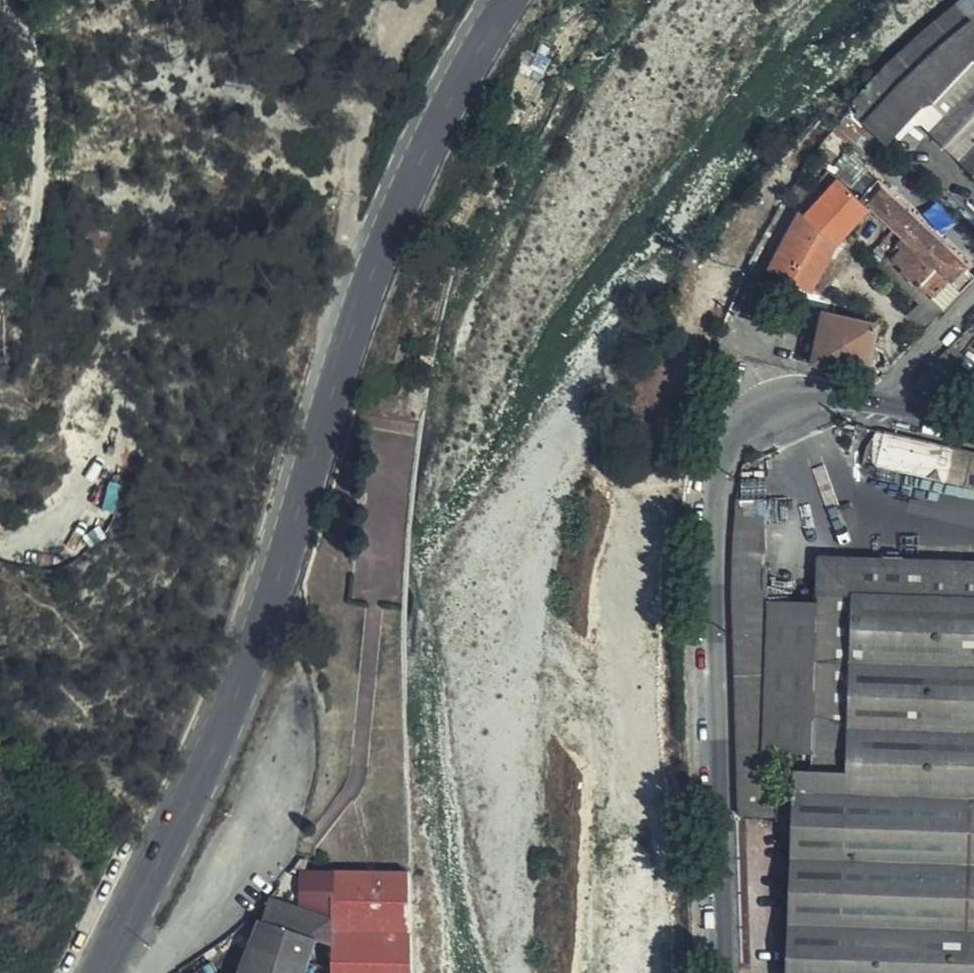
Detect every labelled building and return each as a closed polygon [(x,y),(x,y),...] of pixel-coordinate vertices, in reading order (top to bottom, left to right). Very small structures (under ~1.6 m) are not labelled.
[(959,6),(898,57),(880,75),(850,110),(850,111),(884,142),(913,112),(922,102),(936,97),(948,110),(931,128),(973,170),(973,0),(968,0),(959,6)] [(913,112),(931,128),(948,110),(936,97),(922,102),(913,112)] [(842,154),(827,170),(839,181),(868,208),(899,236),(959,293),(965,286),(955,276),(963,267),(874,185),(871,189),(863,181),(866,177),(842,154)] [(868,208),(839,181),(802,220),(835,245),(868,208)] [(879,181),(874,185),(963,267),(967,263),(879,181)] [(802,220),(798,216),(770,271),(810,291),(835,245),(802,220)] [(882,256),(919,290),(921,287),(945,308),(959,293),(899,236),(882,256)] [(955,276),(965,286),(973,277),(963,267),(955,276)] [(825,315),(814,363),(815,365),(866,376),(877,326),(825,315)] [(912,387),(937,392),(961,353),(973,339),(973,320),(952,344),(912,387)] [(883,433),(877,432),(868,451),(878,453),(883,433)] [(868,451),(864,469),(875,472),(877,467),(970,489),(973,472),(973,455),(883,433),(878,453),(868,451)] [(818,558),(817,603),(768,601),(764,501),(737,501),(732,610),(738,817),(771,818),(771,762),(812,763),(812,773),(795,772),(796,767),(779,766),(777,793),(794,794),(793,824),(942,828),(939,972),(973,972),(973,563),(818,558)] [(776,823),(790,823),(790,808),(776,808),(776,818),(776,823)] [(942,828),(793,824),(787,972),(939,972),(942,828)] [(410,893),(410,876),(337,873),(336,922),(268,901),(242,972),(311,972),(321,948),(336,948),(335,972),(413,972),(410,893)]
